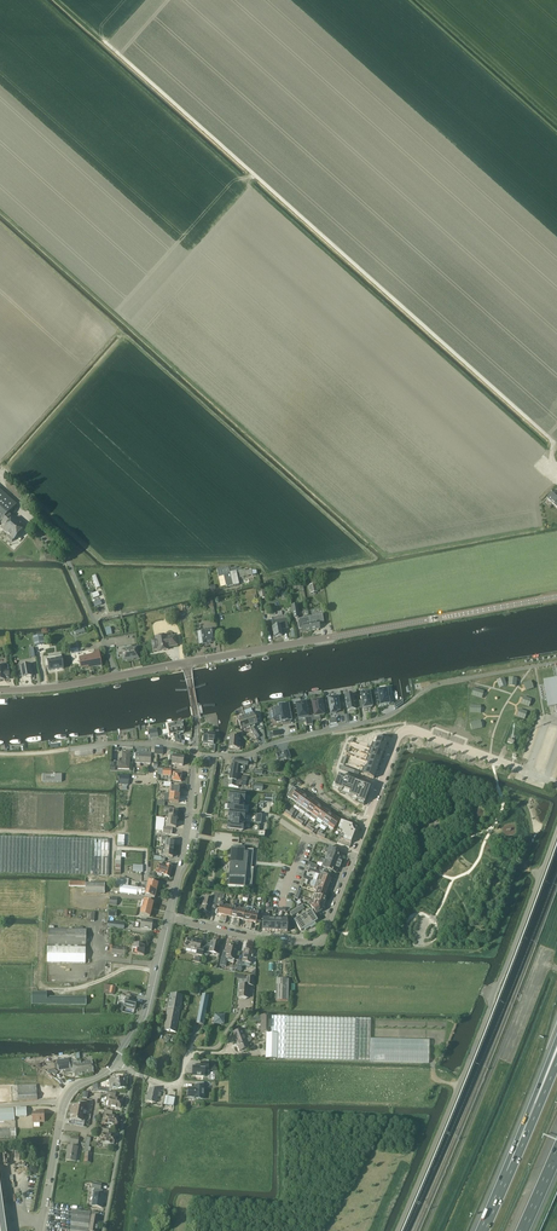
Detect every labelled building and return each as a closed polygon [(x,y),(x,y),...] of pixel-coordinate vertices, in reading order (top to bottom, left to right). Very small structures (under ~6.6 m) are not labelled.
[(25,528),(9,514),(17,505),(0,490),(0,524),(1,523),(6,528),(3,531),(9,536),(7,538),(11,542),(13,540),(14,540),(25,528)] [(554,490),(547,498),(556,508),(556,493),(554,490)] [(219,569),(216,569),(218,578),(224,576),(227,588),(233,586),(229,567),(219,569)] [(229,567),(233,586),(240,585),(237,573),(239,573),(240,579),(257,574),(256,570),(253,570),(251,570),(245,572),(245,570),(241,571),(241,569),(236,570),(236,568),(231,569),(231,567),(229,567)] [(309,618),(310,621),(311,631),(320,629),(320,626),(323,626),(322,623),(324,623),(323,615),(309,618)] [(285,616),(272,618),(273,628),(274,637),(282,636),(281,630),(286,629),(286,627),(287,627),(285,616)] [(310,621),(301,622),(298,623),(299,630),(302,630),(303,632),(311,631),(310,621)] [(204,644),(216,642),(214,630),(202,632),(204,644)] [(35,646),(45,644),(43,635),(33,637),(35,646)] [(166,637),(156,639),(156,637),(155,638),(156,642),(154,642),(152,644),(153,647),(155,648),(157,648),(158,652),(165,651),(164,651),(164,649),(178,646),(176,637),(173,638),(172,635),(173,638),(167,639),(166,637)] [(132,646),(117,649),(118,658),(123,657),(124,662),(128,661),(127,660),(139,658),(137,649),(133,649),(132,646)] [(78,648),(70,649),(73,664),(80,663),(81,669),(92,667),(92,668),(101,667),(98,650),(79,653),(78,648)] [(63,668),(62,658),(61,655),(44,657),(46,666),(48,666),(49,671),(63,668)] [(1,680),(5,680),(5,679),(9,679),(9,670),(8,670),(8,667),(8,666),(8,665),(7,664),(6,664),(4,664),(3,664),(2,664),(1,665),(1,666),(1,668),(0,668),(0,681),(1,680)] [(30,666),(19,668),(20,674),(22,674),(23,678),(32,676),(30,666)] [(544,686),(540,686),(542,700),(546,699),(548,708),(550,708),(553,707),(555,707),(556,713),(556,714),(556,682),(544,684),(544,686)] [(380,704),(380,706),(383,705),(387,705),(389,704),(388,698),(391,698),(390,692),(387,693),(387,689),(378,691),(379,694),(375,695),(377,705),(380,704)] [(370,709),(370,707),(372,707),(372,704),(373,703),(372,699),(371,699),(370,692),(361,693),(362,701),(358,702),(360,709),(363,708),(363,709),(365,708),(365,710),(370,709)] [(354,695),(345,697),(347,711),(356,710),(356,709),(358,709),(359,709),(357,698),(354,699),(354,695)] [(337,698),(328,699),(331,714),(336,713),(336,712),(340,711),(339,708),(343,708),(342,701),(338,701),(337,698)] [(321,700),(312,702),(315,717),(324,715),(323,711),(327,710),(325,701),(321,702),(321,700)] [(305,703),(296,705),(299,718),(305,717),(306,723),(307,726),(313,725),(312,722),(309,704),(306,704),(305,703)] [(278,708),(270,709),(272,721),(274,721),(274,723),(280,722),(280,724),(281,724),(290,723),(290,722),(292,722),(289,705),(277,707),(278,708)] [(253,712),(245,715),(250,729),(253,728),(255,727),(254,725),(257,724),(256,720),(259,719),(255,714),(254,715),(253,712)] [(244,728),(245,730),(250,729),(245,715),(237,718),(238,720),(237,721),(236,727),(240,726),(241,729),(244,728)] [(184,733),(182,723),(175,724),(177,735),(180,735),(180,734),(184,733)] [(174,735),(175,741),(176,741),(177,739),(178,740),(178,738),(177,735),(175,724),(168,726),(170,736),(174,735)] [(253,728),(250,729),(251,730),(256,739),(259,737),(253,728)] [(203,744),(212,745),(211,752),(214,752),(215,745),(213,745),(214,734),(204,733),(203,744)] [(239,736),(230,736),(229,748),(234,748),(234,749),(240,750),(240,743),(238,743),(239,736)] [(378,738),(375,744),(385,748),(388,742),(385,741),(386,738),(380,736),(379,739),(378,738)] [(181,737),(178,738),(178,740),(177,739),(176,741),(176,743),(184,745),(185,742),(181,741),(181,737)] [(373,743),(370,750),(372,751),(383,755),(385,748),(375,744),(373,743)] [(281,752),(276,753),(278,760),(285,758),(286,760),(289,759),(290,759),(288,752),(288,750),(281,752)] [(372,751),(370,757),(381,761),(383,755),(372,751)] [(130,770),(130,752),(122,752),(122,762),(118,762),(118,770),(130,770)] [(135,763),(151,763),(151,754),(136,753),(135,763)] [(172,765),(183,766),(184,757),(173,756),(173,761),(170,760),(170,764),(172,764),(172,765)] [(368,756),(365,763),(368,763),(378,767),(381,761),(370,757),(368,756)] [(231,771),(230,775),(236,776),(237,773),(241,773),(243,774),(244,765),(247,765),(248,761),(232,759),(232,765),(230,766),(229,769),(231,771)] [(368,763),(366,769),(376,773),(378,767),(368,763)] [(363,768),(361,775),(374,779),(376,773),(366,769),(363,768)] [(173,781),(181,782),(182,773),(174,772),(173,781)] [(247,777),(240,776),(241,773),(237,773),(236,776),(230,775),(229,780),(239,782),(242,782),(247,782),(247,780),(247,777)] [(129,775),(119,775),(119,777),(119,784),(129,785),(129,777),(129,775)] [(339,776),(334,788),(342,791),(341,793),(349,796),(356,799),(355,803),(364,806),(370,788),(362,785),(354,782),(346,779),(339,776)] [(171,787),(170,795),(180,796),(180,788),(171,787)] [(287,797),(291,799),(296,803),(302,794),(293,787),(287,795),(287,797)] [(230,793),(230,799),(230,801),(243,803),(244,800),(245,794),(230,793)] [(265,794),(264,802),(273,803),(274,795),(265,794)] [(308,798),(302,794),(296,803),(294,806),(299,809),(308,798)] [(169,802),(179,803),(180,796),(170,795),(169,802)] [(305,813),(313,801),(308,798),(299,809),(305,813)] [(229,804),(228,810),(230,810),(230,812),(243,813),(243,806),(243,803),(230,801),(229,804)] [(305,813),(310,817),(319,805),(313,801),(305,813)] [(317,818),(324,809),(319,805),(310,817),(315,821),(317,818)] [(317,818),(322,822),(323,822),(329,813),(324,809),(317,818)] [(178,812),(170,811),(169,819),(177,820),(178,812)] [(230,812),(229,817),(230,817),(230,820),(243,822),(243,819),(244,819),(244,813),(243,813),(230,812)] [(326,829),(328,826),(335,817),(329,813),(323,822),(322,822),(320,825),(326,829)] [(340,821),(335,817),(328,826),(333,830),(340,821)] [(155,831),(163,832),(163,828),(164,828),(165,818),(156,818),(155,831)] [(176,827),(177,820),(169,819),(168,827),(176,827)] [(229,823),(228,829),(243,830),(243,824),(243,822),(230,820),(229,823)] [(347,842),(349,843),(351,844),(357,828),(341,822),(337,832),(338,832),(341,833),(342,832),(344,836),(342,837),(341,840),(343,841),(345,842),(347,842)] [(109,876),(110,845),(110,839),(0,836),(0,873),(109,876)] [(174,842),(166,841),(165,849),(173,849),(174,842)] [(327,852),(328,852),(325,860),(340,865),(342,862),(340,862),(342,857),(338,855),(340,851),(329,847),(327,852)] [(228,885),(249,887),(250,883),(250,882),(250,878),(251,873),(251,869),(252,869),(252,868),(253,850),(254,850),(245,849),(245,852),(239,851),(240,849),(232,848),(231,862),(230,862),(229,871),(230,872),(229,885),(228,885)] [(173,857),(173,849),(165,849),(164,856),(173,857)] [(339,869),(340,865),(325,860),(323,868),(321,867),(320,871),(321,872),(330,875),(332,871),(336,873),(338,868),(339,869)] [(165,865),(165,866),(158,864),(155,873),(165,875),(164,876),(170,877),(173,867),(165,865)] [(329,878),(330,875),(321,872),(320,875),(319,875),(316,881),(329,886),(330,882),(332,883),(333,880),(329,878)] [(158,884),(149,881),(147,889),(156,891),(158,884)] [(328,889),(329,886),(316,881),(314,887),(329,892),(330,890),(328,889)] [(86,883),(85,882),(69,882),(69,886),(85,887),(85,893),(104,894),(105,884),(86,883)] [(123,886),(119,886),(116,885),(115,892),(137,895),(138,887),(128,886),(128,887),(123,886)] [(316,890),(314,894),(327,899),(327,898),(324,898),(326,894),(328,895),(329,892),(314,887),(314,889),(316,890)] [(155,898),(156,891),(147,889),(145,896),(155,898)] [(216,905),(219,892),(215,891),(214,893),(213,900),(204,897),(201,911),(210,913),(212,904),(216,905)] [(223,893),(219,892),(216,905),(220,906),(218,914),(222,915),(220,921),(223,922),(227,905),(224,904),(225,901),(222,901),(223,893)] [(312,900),(314,901),(326,905),(327,903),(325,902),(327,899),(314,894),(312,900)] [(154,903),(144,900),(142,908),(152,910),(154,903)] [(325,908),(326,905),(314,901),(313,904),(310,905),(316,915),(322,911),(323,907),(325,908)] [(240,906),(233,904),(233,907),(231,917),(234,918),(233,924),(236,925),(240,908),(239,908),(240,906)] [(227,916),(231,917),(233,907),(227,905),(223,922),(226,922),(227,916)] [(150,917),(152,910),(142,908),(141,914),(150,917)] [(246,910),(240,908),(236,925),(238,925),(240,919),(243,920),(246,910)] [(246,927),(248,928),(252,911),(246,910),(243,920),(247,921),(246,927)] [(259,910),(259,913),(252,911),(248,928),(251,928),(252,922),(256,923),(257,921),(260,922),(263,911),(259,910)] [(311,910),(306,914),(313,926),(315,924),(315,923),(318,921),(311,910)] [(306,914),(300,917),(307,929),(313,926),(306,914)] [(305,931),(307,929),(300,917),(294,920),(301,931),(304,929),(305,931)] [(153,926),(152,926),(153,922),(141,920),(140,929),(152,930),(152,929),(153,929),(153,926)] [(85,963),(86,930),(48,929),(47,962),(85,963)] [(197,951),(197,954),(203,956),(204,949),(200,948),(202,941),(188,938),(186,948),(197,951)] [(206,943),(203,954),(208,955),(209,952),(219,955),(221,947),(218,947),(219,943),(211,941),(211,944),(206,943)] [(132,954),(144,956),(146,946),(134,944),(132,954)] [(226,956),(222,956),(220,965),(226,966),(228,958),(235,959),(238,947),(228,945),(226,956)] [(112,946),(112,953),(122,954),(122,956),(125,957),(126,948),(112,946)] [(245,949),(242,961),(238,960),(236,969),(242,971),(244,962),(252,964),(254,952),(245,949)] [(240,985),(239,997),(248,998),(249,986),(253,986),(254,978),(247,977),(246,985),(240,985)] [(276,1001),(289,1001),(289,979),(276,979),(276,1001)] [(114,995),(115,987),(111,986),(104,984),(104,994),(109,993),(114,995)] [(31,992),(31,1005),(86,1005),(86,997),(71,997),(47,997),(47,992),(31,992)] [(164,1030),(176,1032),(183,997),(171,994),(164,1030)] [(118,1006),(135,1009),(136,1002),(130,1000),(131,997),(120,995),(118,1006)] [(197,1023),(203,1024),(209,996),(203,995),(197,1023)] [(224,1025),(225,1014),(215,1014),(214,1024),(224,1025)] [(262,1033),(267,1033),(270,1033),(271,1016),(263,1016),(262,1033)] [(371,1019),(271,1016),(270,1033),(278,1033),(277,1059),(370,1061),(371,1019)] [(244,1029),(234,1033),(235,1033),(237,1038),(236,1039),(239,1046),(238,1046),(240,1052),(250,1048),(248,1043),(251,1041),(252,1039),(251,1037),(248,1036),(246,1038),(245,1036),(246,1036),(244,1029)] [(267,1033),(266,1058),(277,1059),(278,1033),(270,1033),(267,1033)] [(69,1058),(57,1060),(58,1071),(63,1070),(70,1069),(65,1070),(66,1073),(71,1072),(71,1073),(74,1073),(74,1076),(83,1075),(81,1063),(72,1064),(70,1064),(69,1058)] [(92,1061),(81,1063),(83,1075),(93,1073),(92,1061)] [(201,1067),(193,1067),(193,1075),(205,1076),(205,1071),(208,1071),(209,1063),(201,1063),(201,1067)] [(49,1070),(47,1072),(54,1078),(58,1072),(53,1068),(51,1071),(49,1070)] [(124,1078),(110,1080),(111,1089),(125,1088),(124,1078)] [(188,1088),(188,1097),(195,1097),(195,1099),(203,1099),(204,1083),(196,1082),(195,1088),(188,1088)] [(36,1085),(17,1086),(18,1101),(37,1100),(36,1085)] [(148,1095),(147,1101),(156,1103),(158,1096),(160,1097),(161,1093),(159,1092),(159,1090),(150,1088),(149,1095),(148,1095)] [(121,1100),(115,1099),(116,1094),(107,1093),(106,1101),(109,1102),(108,1106),(120,1108),(121,1100)] [(164,1104),(169,1105),(169,1104),(173,1105),(175,1098),(171,1097),(166,1096),(164,1104)] [(71,1111),(72,1111),(71,1112),(83,1114),(84,1109),(87,1109),(88,1102),(80,1100),(79,1105),(73,1104),(72,1108),(71,1108),(71,1111)] [(26,1108),(15,1108),(16,1117),(26,1116),(26,1108)] [(0,1110),(0,1121),(15,1120),(14,1109),(0,1110)] [(44,1122),(44,1110),(36,1111),(36,1112),(32,1112),(32,1122),(44,1122)] [(104,1110),(103,1119),(106,1119),(105,1124),(117,1125),(118,1117),(112,1116),(113,1111),(104,1110)] [(82,1118),(83,1114),(71,1112),(71,1113),(70,1113),(70,1115),(71,1115),(70,1119),(77,1120),(76,1125),(84,1127),(85,1120),(82,1118)] [(10,1137),(10,1129),(0,1129),(0,1137),(10,1137)] [(115,1136),(109,1135),(110,1130),(101,1129),(100,1137),(103,1138),(102,1142),(114,1144),(115,1136)] [(86,1137),(84,1152),(85,1153),(84,1162),(91,1163),(92,1153),(90,1153),(91,1148),(89,1147),(90,1138),(86,1137)] [(77,1147),(70,1146),(69,1146),(66,1160),(75,1161),(78,1147),(77,1147)] [(91,1194),(90,1206),(92,1206),(102,1208),(104,1195),(94,1194),(91,1194)] [(72,1210),(71,1223),(76,1223),(76,1222),(82,1223),(82,1220),(90,1220),(90,1212),(72,1210)] [(100,1218),(98,1217),(99,1213),(92,1212),(91,1216),(92,1216),(89,1230),(98,1230),(100,1218)] [(90,1220),(82,1220),(82,1223),(76,1222),(76,1223),(71,1223),(70,1230),(88,1230),(90,1220)]
